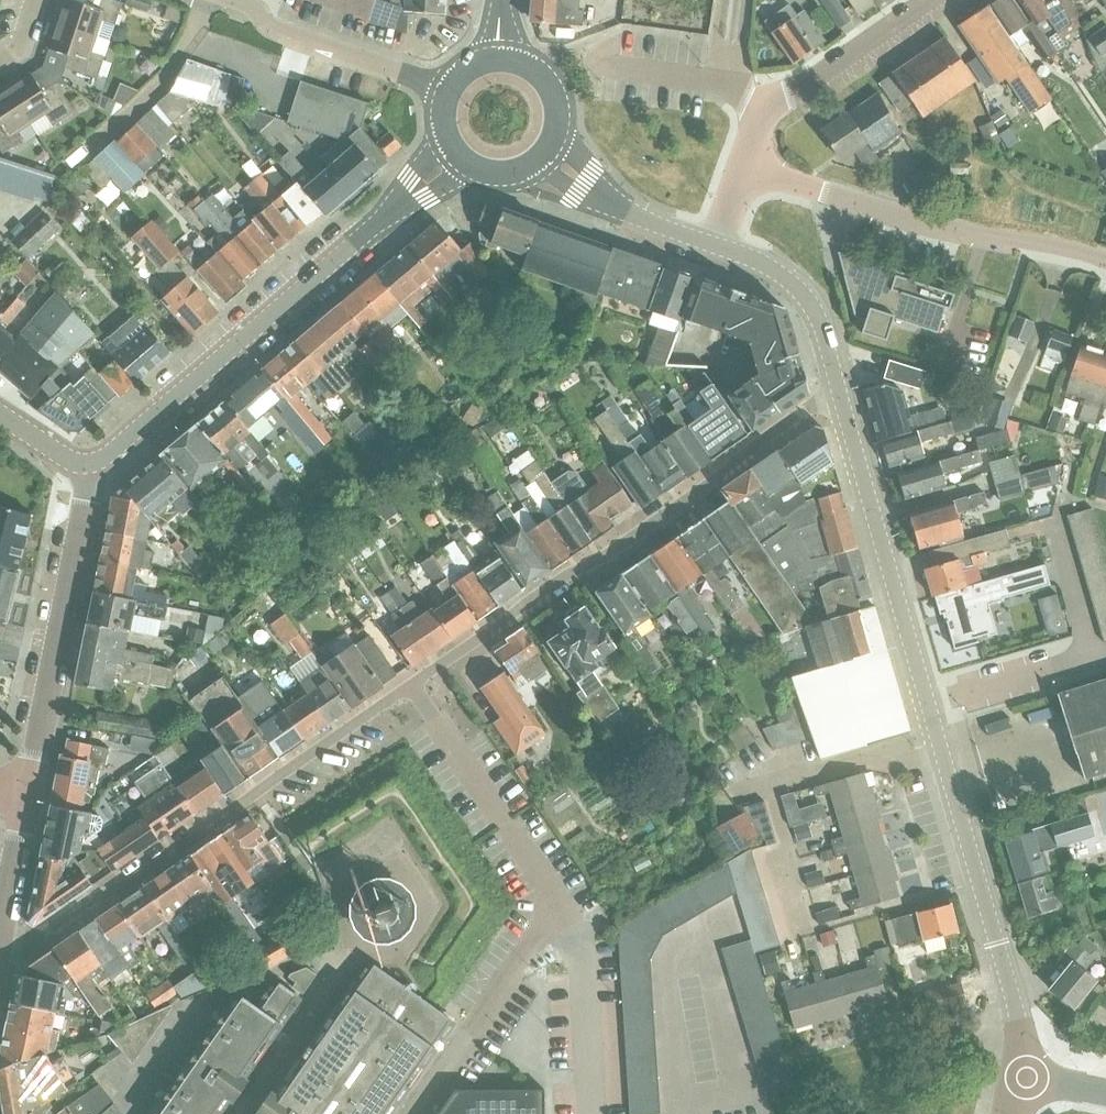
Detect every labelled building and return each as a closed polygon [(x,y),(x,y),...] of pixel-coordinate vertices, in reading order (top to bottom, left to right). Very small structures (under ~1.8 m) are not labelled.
[(56,23),(97,37),(111,42),(124,3),(114,0),(88,0),(86,5),(72,0),(65,0),(62,9),(60,8),(56,23)] [(405,33),(406,13),(446,16),(447,0),(393,0),(392,7),(376,2),(377,0),(305,0),(405,33)] [(531,22),(582,28),(584,13),(579,12),(580,0),(533,0),(531,22)] [(840,28),(851,21),(837,0),(823,0),(821,1),(840,28)] [(860,15),(876,4),(877,6),(886,0),(850,0),(860,15)] [(989,7),(989,8),(1010,37),(1018,50),(1032,41),(1046,62),(1057,55),(1033,21),(1029,23),(1013,0),(999,0),(989,7)] [(1033,21),(1036,25),(1057,55),(1068,47),(1063,40),(1081,27),(1069,0),(1019,0),(1033,21)] [(827,42),(805,10),(797,15),(790,4),(765,22),(795,65),(827,42)] [(1010,37),(989,8),(960,28),(979,55),(998,82),(1005,77),(1030,114),(1052,99),(1010,37)] [(97,37),(56,23),(51,37),(53,38),(49,49),(69,56),(65,68),(98,79),(106,57),(92,52),(97,37)] [(1093,54),(1101,71),(1105,68),(1105,61),(1103,56),(1105,54),(1105,28),(1088,40),(1093,54)] [(913,102),(923,117),(976,81),(946,37),(880,82),(901,111),(913,102)] [(987,90),(998,82),(979,55),(968,62),(987,90)] [(189,60),(170,93),(187,98),(217,106),(227,101),(227,100),(232,75),(189,60)] [(21,79),(8,87),(32,124),(46,115),(54,127),(73,114),(54,85),(43,92),(32,74),(22,80),(21,79)] [(128,74),(119,88),(136,98),(144,83),(128,74)] [(246,80),(232,75),(227,100),(242,102),(246,80)] [(290,152),(279,161),(327,216),(380,171),(380,170),(389,162),(361,130),(370,103),(301,81),(288,122),(341,140),(322,157),(330,166),(314,180),(290,152)] [(8,87),(0,92),(0,148),(4,154),(23,141),(18,133),(32,124),(8,87)] [(187,98),(170,93),(158,104),(174,124),(194,107),(187,98)] [(822,131),(835,151),(842,160),(856,151),(869,170),(880,162),(874,152),(901,133),(879,93),(848,114),(822,131)] [(138,124),(161,149),(176,135),(153,110),(138,124)] [(979,127),(988,148),(1002,142),(993,121),(979,127)] [(117,143),(136,164),(156,146),(137,125),(117,143)] [(391,157),(402,146),(391,133),(379,144),(391,157)] [(136,164),(117,143),(115,141),(97,158),(114,178),(113,179),(125,192),(145,174),(136,164)] [(1102,173),(1105,170),(1105,157),(1098,145),(1088,152),(1102,173)] [(33,201),(35,197),(48,201),(56,176),(0,157),(0,190),(33,201)] [(85,169),(103,189),(113,179),(114,178),(97,158),(85,169)] [(243,167),(255,182),(298,234),(307,227),(310,228),(317,221),(317,219),(319,217),(293,188),(282,198),(252,160),(243,167)] [(904,182),(912,194),(927,183),(920,172),(904,182)] [(298,234),(255,182),(246,189),(261,207),(266,204),(269,208),(254,220),(278,249),(280,248),(284,249),(291,244),(291,240),(298,234)] [(214,195),(206,201),(256,270),(265,261),(269,263),(275,257),(274,253),(278,249),(254,220),(245,209),(234,218),(214,195)] [(206,201),(195,210),(208,226),(211,224),(219,233),(209,241),(219,253),(218,253),(242,281),(247,277),(250,278),(257,272),(256,270),(206,201)] [(527,256),(540,222),(505,209),(487,203),(479,223),(484,225),(480,235),(481,240),(488,242),(486,246),(497,250),(498,246),(527,256)] [(42,213),(12,241),(28,259),(58,231),(42,213)] [(439,221),(410,246),(435,278),(444,288),(469,268),(481,282),(491,273),(485,264),(471,243),(463,250),(439,221)] [(599,293),(614,247),(540,221),(540,222),(527,256),(522,270),(586,293),(580,313),(591,317),(599,293)] [(179,252),(163,235),(153,223),(135,239),(160,267),(156,270),(170,285),(171,284),(175,288),(161,300),(192,335),(219,311),(189,278),(188,279),(170,259),(179,252)] [(242,281),(218,253),(205,264),(190,246),(182,253),(226,304),(247,287),(242,281)] [(410,246),(377,274),(401,303),(403,305),(435,278),(410,246)] [(664,268),(665,269),(666,266),(614,247),(599,293),(649,311),(664,268)] [(845,275),(844,276),(855,318),(866,321),(862,333),(887,341),(894,319),(938,333),(946,308),(950,310),(955,294),(908,279),(909,275),(838,252),(839,254),(852,259),(855,269),(844,271),(845,275)] [(664,268),(649,311),(654,312),(649,325),(659,329),(646,365),(665,366),(682,319),(697,279),(695,279),(692,278),(690,274),(682,272),(678,273),(665,269),(664,268)] [(377,274),(343,303),(362,328),(366,333),(371,338),(386,325),(390,330),(409,313),(403,305),(401,303),(377,274)] [(697,279),(682,319),(686,320),(686,317),(685,317),(686,313),(755,337),(763,364),(758,365),(757,363),(756,364),(759,375),(728,396),(753,432),(770,420),(773,417),(780,414),(810,393),(803,369),(800,370),(796,356),(799,355),(786,308),(761,299),(760,300),(747,295),(720,285),(720,286),(699,278),(697,277),(697,279)] [(23,336),(34,345),(58,367),(97,337),(60,297),(23,336)] [(6,378),(34,345),(23,336),(21,334),(17,339),(1,326),(5,322),(8,324),(26,304),(18,298),(0,319),(0,374),(6,378)] [(343,303),(297,342),(338,393),(372,364),(391,386),(402,377),(372,340),(361,349),(355,342),(366,333),(362,328),(343,303)] [(111,336),(103,343),(114,356),(117,360),(137,383),(172,353),(149,327),(137,314),(111,336)] [(371,338),(372,340),(402,377),(403,376),(398,369),(412,357),(390,330),(386,325),(371,338)] [(1075,336),(1054,329),(1040,368),(1061,375),(1075,336)] [(297,342),(283,354),(308,385),(325,404),(338,393),(297,342)] [(31,400),(42,387),(49,379),(58,367),(34,345),(6,378),(31,400)] [(1087,423),(1105,362),(1105,352),(1092,348),(1091,350),(1080,347),(1065,393),(1085,399),(1078,420),(1087,423)] [(325,446),(333,439),(325,429),(326,428),(297,394),(308,385),(283,354),(263,371),(285,397),(291,405),(324,444),(325,446)] [(117,360),(100,375),(118,396),(120,398),(137,383),(117,360)] [(926,372),(891,361),(886,378),(921,389),(926,372)] [(1087,423),(1095,426),(1102,405),(1105,406),(1105,362),(1087,423)] [(71,383),(61,391),(89,421),(97,414),(101,414),(108,409),(108,404),(118,396),(100,375),(94,368),(86,375),(85,378),(74,387),(71,383)] [(249,428),(285,397),(263,371),(226,402),(249,428)] [(712,409),(704,415),(696,420),(682,400),(674,405),(676,409),(712,460),(749,435),(713,383),(705,372),(693,381),(712,409)] [(49,379),(42,387),(53,399),(38,412),(68,434),(80,433),(91,424),(89,421),(61,391),(49,379)] [(686,478),(712,460),(676,409),(668,414),(667,411),(671,408),(651,379),(635,390),(653,417),(650,419),(664,439),(662,441),(662,442),(686,478)] [(879,441),(881,441),(937,425),(932,410),(910,417),(902,390),(884,385),(865,391),(879,441)] [(226,402),(200,424),(238,471),(247,464),(234,446),(243,439),(262,461),(271,454),(249,428),(226,402)] [(629,422),(617,404),(608,410),(665,493),(686,478),(662,442),(652,450),(641,435),(639,436),(629,422)] [(284,411),(281,414),(309,447),(314,453),(324,445),(324,444),(291,405),(284,411)] [(665,493),(608,410),(595,419),(623,460),(613,467),(641,509),(665,493)] [(1008,420),(1016,422),(1018,414),(1010,412),(1008,420)] [(1019,412),(1018,414),(1016,422),(1019,423),(1046,431),(1049,421),(1019,412)] [(937,425),(881,441),(885,453),(883,456),(885,463),(888,464),(889,467),(925,456),(921,444),(975,428),(973,416),(950,421),(937,425)] [(1008,420),(1007,421),(1008,430),(1011,441),(1015,440),(1019,423),(1016,422),(1008,420)] [(200,424),(162,456),(188,488),(191,491),(224,463),(250,496),(255,492),(238,471),(200,424)] [(821,515),(846,508),(842,492),(843,491),(834,463),(824,428),(816,426),(778,451),(802,486),(807,502),(813,500),(818,502),(821,515)] [(1008,430),(976,439),(979,450),(980,450),(1011,441),(1008,430)] [(573,556),(593,542),(552,481),(538,461),(537,461),(529,450),(515,460),(522,471),(531,484),(526,488),(573,556)] [(979,450),(898,473),(905,498),(947,486),(943,473),(978,463),(983,461),(980,450),(979,450)] [(778,451),(753,469),(791,527),(791,528),(797,536),(813,525),(811,517),(821,515),(818,502),(813,500),(807,502),(802,486),(778,451)] [(989,463),(995,481),(1021,474),(1015,455),(989,463)] [(162,456),(125,488),(150,519),(159,530),(181,512),(173,502),(188,488),(162,456)] [(568,470),(552,481),(593,542),(594,544),(614,529),(616,528),(611,520),(634,504),(606,463),(592,472),(600,483),(590,490),(577,472),(568,470)] [(723,490),(730,500),(763,547),(791,527),(790,527),(753,469),(723,490)] [(1021,474),(995,481),(1001,501),(1027,493),(1021,474)] [(521,479),(511,486),(525,507),(515,515),(527,533),(553,570),(553,571),(573,556),(526,488),(521,479)] [(114,497),(107,533),(146,541),(150,519),(125,488),(114,497)] [(201,491),(196,496),(234,544),(244,535),(209,492),(205,496),(201,491)] [(553,570),(527,533),(499,491),(487,499),(511,533),(496,544),(526,588),(553,570)] [(984,492),(909,514),(914,532),(912,536),(914,544),(919,547),(919,549),(963,536),(957,514),(978,507),(978,505),(987,502),(984,492)] [(1032,513),(1034,521),(1052,517),(1056,496),(1042,500),(1044,510),(1032,513)] [(783,634),(807,627),(815,623),(800,602),(763,547),(730,500),(705,518),(730,556),(783,634)] [(20,570),(21,568),(20,568),(25,548),(28,537),(27,537),(33,515),(0,507),(0,565),(20,570)] [(763,547),(800,602),(834,582),(866,572),(858,548),(846,508),(821,515),(811,517),(813,525),(797,536),(791,528),(791,527),(763,547)] [(1093,509),(1068,516),(1104,643),(1105,642),(1105,553),(1093,509)] [(712,568),(730,556),(705,518),(678,537),(703,574),(752,644),(770,637),(727,576),(721,581),(712,568)] [(925,570),(932,596),(968,586),(963,571),(975,568),(975,566),(988,562),(985,553),(1011,545),(1005,529),(929,551),(934,568),(925,570)] [(107,533),(102,560),(139,567),(142,568),(152,570),(156,551),(145,550),(146,541),(107,533)] [(464,536),(455,541),(499,607),(523,590),(497,551),(482,562),(474,551),(464,536)] [(678,537),(652,555),(677,593),(679,596),(700,625),(700,626),(706,634),(714,628),(708,620),(699,606),(688,590),(687,590),(685,587),(703,574),(678,537)] [(456,564),(445,571),(445,572),(479,622),(499,607),(455,541),(445,548),(456,564)] [(180,555),(195,572),(205,563),(191,546),(180,555)] [(312,559),(329,582),(346,570),(330,547),(312,559)] [(449,602),(434,612),(453,639),(479,622),(445,572),(445,571),(434,555),(421,564),(449,602)] [(700,626),(700,625),(677,593),(652,555),(623,575),(651,616),(652,615),(650,612),(668,599),(672,603),(668,606),(687,634),(700,626)] [(102,560),(95,592),(167,606),(169,596),(147,592),(148,587),(136,584),(139,567),(102,560)] [(7,623),(20,570),(0,565),(0,621),(7,623)] [(968,586),(935,595),(940,614),(946,613),(948,621),(947,621),(955,649),(980,642),(979,641),(977,642),(976,638),(989,634),(988,634),(994,632),(987,606),(986,603),(1051,585),(1045,565),(968,586)] [(273,597),(281,609),(314,587),(300,567),(270,589),(274,596),(273,597)] [(834,582),(800,602),(815,623),(874,606),(873,602),(871,598),(872,598),(868,584),(865,573),(834,582)] [(635,627),(651,616),(623,575),(597,592),(629,639),(626,641),(651,677),(663,669),(635,627)] [(397,587),(388,593),(400,609),(431,654),(453,639),(434,612),(433,609),(424,615),(414,600),(409,604),(397,587)] [(95,592),(89,624),(128,632),(130,632),(134,615),(166,621),(169,606),(167,606),(95,592)] [(400,609),(388,593),(381,598),(402,630),(392,637),(413,667),(431,654),(400,609)] [(1057,593),(1038,599),(1049,636),(1068,630),(1057,593)] [(622,658),(615,647),(601,627),(587,607),(584,608),(584,607),(577,606),(568,612),(567,619),(568,620),(566,621),(570,627),(548,642),(567,669),(568,668),(578,683),(578,682),(583,689),(578,693),(598,724),(620,709),(597,675),(622,658)] [(792,676),(806,714),(814,738),(822,761),(911,731),(875,606),(874,606),(815,623),(807,627),(820,668),(792,676)] [(271,625),(286,645),(300,635),(286,615),(271,625)] [(89,624),(82,656),(135,666),(136,662),(154,665),(156,655),(125,649),(128,632),(89,624)] [(497,653),(522,687),(547,669),(538,656),(541,654),(522,628),(506,639),(510,643),(497,653)] [(336,658),(322,667),(351,708),(384,685),(399,675),(370,634),(354,645),(346,633),(328,646),(336,658)] [(312,653),(290,668),(300,682),(302,684),(309,694),(329,724),(351,708),(322,667),(312,653)] [(135,666),(82,656),(76,684),(111,691),(115,674),(120,675),(119,679),(172,689),(176,669),(154,665),(136,662),(135,666)] [(504,671),(482,687),(502,716),(495,720),(497,723),(519,754),(547,734),(504,671)] [(259,673),(258,674),(304,741),(329,724),(309,694),(286,710),(259,673)] [(273,719),(260,728),(279,757),(280,757),(304,741),(258,674),(247,682),(273,719)] [(224,676),(189,701),(201,718),(202,717),(216,736),(246,779),(279,757),(260,728),(224,676)] [(1059,695),(1085,779),(1105,773),(1105,680),(1059,695)] [(774,750),(814,738),(806,714),(763,729),(774,750)] [(119,715),(116,732),(122,733),(165,740),(167,727),(156,725),(157,722),(119,715)] [(216,736),(195,751),(201,759),(225,794),(246,779),(216,736)] [(62,756),(52,805),(90,812),(93,795),(95,795),(101,765),(107,766),(110,748),(69,740),(66,757),(62,756)] [(138,807),(145,817),(160,839),(196,815),(172,779),(156,755),(130,773),(148,800),(138,807)] [(193,764),(172,779),(196,815),(225,795),(225,794),(201,759),(193,765),(193,764)] [(832,793),(838,813),(876,802),(872,787),(868,788),(864,772),(816,786),(819,796),(832,793)] [(526,818),(545,806),(539,797),(520,809),(526,818)] [(777,842),(766,800),(744,807),(766,841),(767,845),(777,842)] [(832,839),(834,848),(882,835),(878,820),(881,819),(876,802),(838,813),(844,836),(832,839)] [(52,805),(42,856),(66,861),(75,856),(81,851),(82,852),(82,851),(87,851),(98,850),(113,872),(160,839),(145,817),(106,845),(98,835),(89,833),(89,830),(98,832),(103,829),(104,820),(101,816),(92,814),(92,813),(90,812),(52,805)] [(250,814),(222,833),(243,866),(247,872),(261,862),(270,875),(277,869),(283,877),(290,872),(250,814)] [(720,829),(735,854),(761,839),(745,814),(720,829)] [(1051,869),(1045,851),(1095,837),(1088,814),(1034,831),(1005,839),(1017,880),(1018,879),(1019,884),(1041,877),(1040,873),(1051,869)] [(222,833),(207,844),(240,893),(255,883),(254,883),(247,872),(243,866),(222,833)] [(850,854),(856,876),(894,865),(890,849),(886,850),(882,835),(834,848),(837,857),(850,854)] [(207,844),(192,854),(214,887),(226,905),(238,923),(246,917),(233,897),(240,893),(207,844)] [(728,862),(732,874),(757,867),(752,849),(728,862)] [(66,861),(42,856),(28,923),(34,926),(113,872),(98,850),(87,851),(87,857),(79,862),(75,856),(66,861)] [(192,854),(145,887),(168,919),(180,911),(191,928),(205,918),(193,901),(214,887),(192,854)] [(732,874),(728,862),(619,927),(631,1113),(661,1113),(652,959),(664,936),(738,893),(736,887),(732,874)] [(894,865),(856,876),(862,897),(849,901),(852,911),(900,897),(895,881),(899,881),(894,865)] [(757,867),(732,874),(736,887),(761,880),(757,867)] [(1041,877),(1019,884),(1018,884),(1028,918),(1058,909),(1048,875),(1041,877)] [(761,880),(736,887),(740,901),(765,893),(761,880)] [(195,959),(185,944),(168,919),(145,887),(117,906),(139,936),(141,939),(158,927),(185,965),(195,959)] [(366,900),(365,901),(364,903),(363,906),(363,908),(362,910),(362,912),(363,914),(363,916),(364,919),(364,921),(366,924),(368,925),(369,927),(372,929),(373,930),(377,931),(378,932),(382,933),(386,933),(389,932),(391,931),(394,930),(397,928),(399,926),(400,925),(401,924),(402,922),(403,920),(404,917),(404,915),(405,913),(405,912),(405,910),(404,908),(403,904),(403,903),(402,901),(400,898),(399,897),(397,895),(396,894),(394,893),(391,892),(389,891),(387,891),(383,890),(380,891),(376,892),(373,893),(371,894),(370,896),(368,897),(367,898),(366,900)] [(765,893),(740,901),(748,927),(773,919),(765,893)] [(805,954),(806,934),(813,934),(816,895),(792,893),(790,921),(797,922),(795,954),(805,954)] [(1091,922),(1084,902),(1070,907),(1079,936),(1092,932),(1090,922),(1091,922)] [(901,946),(915,943),(925,940),(928,953),(943,950),(947,944),(944,935),(959,932),(952,904),(894,918),(901,946)] [(125,947),(139,936),(117,906),(96,920),(130,968),(137,963),(125,947)] [(773,919),(748,927),(756,953),(781,946),(773,919)] [(96,920),(80,932),(112,979),(120,991),(137,980),(130,968),(96,920)] [(855,922),(840,923),(841,944),(856,944),(855,922)] [(80,932),(54,949),(86,996),(100,1016),(114,1006),(101,986),(112,979),(80,932)] [(1085,936),(1078,945),(1075,943),(1061,961),(1069,968),(1052,990),(1073,1007),(1095,980),(1084,971),(1099,953),(1097,951),(1100,948),(1085,936)] [(789,1062),(756,953),(752,940),(722,949),(768,1098),(797,1089),(789,1062)] [(54,949),(17,975),(67,984),(75,996),(81,999),(86,996),(54,949)] [(868,968),(847,974),(858,1010),(889,1001),(875,954),(865,957),(868,968)] [(455,1022),(369,963),(276,1096),(272,1093),(259,1113),(260,1113),(390,1113),(455,1022)] [(293,987),(303,994),(317,974),(307,967),(291,974),(289,977),(296,983),(293,987)] [(816,983),(826,1019),(858,1010),(847,974),(826,980),(823,969),(813,972),(816,983)] [(17,975),(12,1004),(55,1012),(65,1014),(68,1000),(75,996),(67,984),(17,975)] [(826,1019),(816,983),(795,989),(792,979),(781,982),(795,1028),(826,1019)] [(148,996),(157,1009),(179,994),(170,981),(148,996)] [(230,1098),(234,1101),(248,1081),(244,1079),(300,999),(275,981),(256,1007),(238,995),(154,1113),(219,1113),(230,1098)] [(961,983),(925,992),(930,1014),(966,1005),(961,983)] [(12,1004),(6,1031),(60,1041),(61,1031),(52,1029),(55,1012),(12,1004)] [(109,1034),(133,1064),(134,1064),(173,1008),(173,1007),(172,1005),(109,1034)] [(0,1061),(0,1070),(46,1054),(48,1053),(58,1051),(60,1041),(6,1031),(0,1061)] [(5,1113),(32,1113),(50,1102),(68,1090),(46,1054),(0,1070),(0,1082),(5,1113)] [(115,1104),(100,1085),(58,1113),(122,1113),(115,1104)] [(438,1113),(545,1113),(545,1090),(455,1090),(438,1113)] [(58,1113),(50,1102),(32,1113),(58,1113)]
